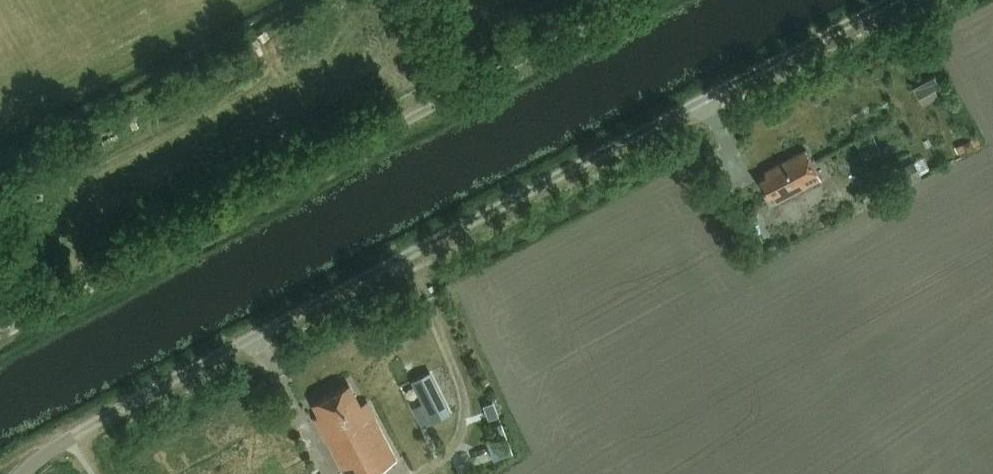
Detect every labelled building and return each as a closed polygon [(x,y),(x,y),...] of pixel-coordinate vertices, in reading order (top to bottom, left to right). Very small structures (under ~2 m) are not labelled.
[(933,74),(912,84),(921,105),(942,95),(933,74)] [(805,152),(765,173),(767,178),(758,182),(767,199),(772,196),(776,204),(820,181),(805,152)] [(315,418),(344,473),(371,473),(397,461),(367,405),(360,408),(349,386),(314,404),(320,415),(315,418)]
